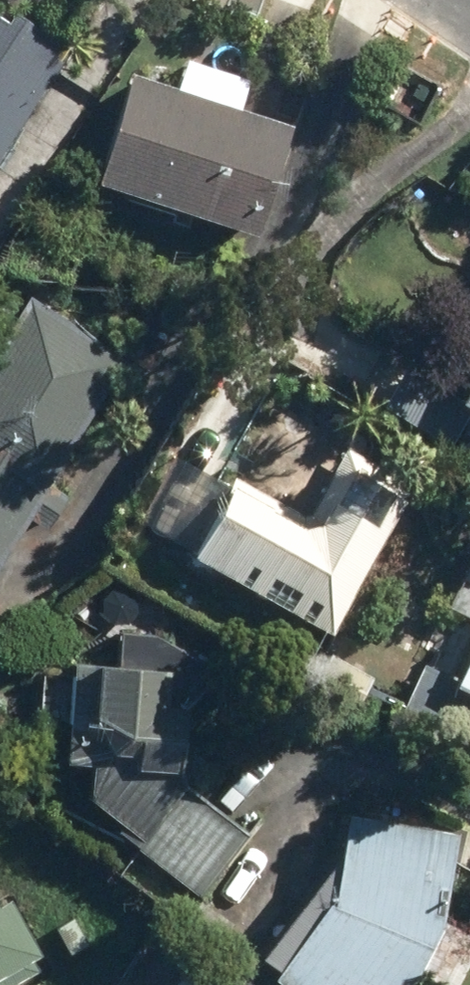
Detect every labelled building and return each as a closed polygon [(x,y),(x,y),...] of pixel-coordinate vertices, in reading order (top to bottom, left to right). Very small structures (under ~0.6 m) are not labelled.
[(68,55),(0,7),(0,151),(68,55)] [(140,75),(101,190),(261,243),(300,128),(249,111),(259,81),(197,60),(186,90),(140,75)] [(22,526),(39,538),(62,503),(45,491),(130,367),(27,298),(0,338),(0,558),(22,526)] [(454,417),(469,425),(469,387),(454,417)] [(171,575),(325,651),(404,494),(340,462),(307,529),(217,484),(171,575)] [(443,693),(469,705),(469,634),(443,693)] [(110,669),(35,665),(32,731),(59,732),(57,771),(83,773),(82,807),(117,833),(112,840),(197,902),(246,835),(175,783),(178,716),(195,703),(197,666),(155,638),(112,635),(110,669)] [(333,821),(320,908),(267,984),(398,984),(434,933),(448,837),(333,821)] [(33,960),(1,906),(0,907),(0,979),(33,960)]
